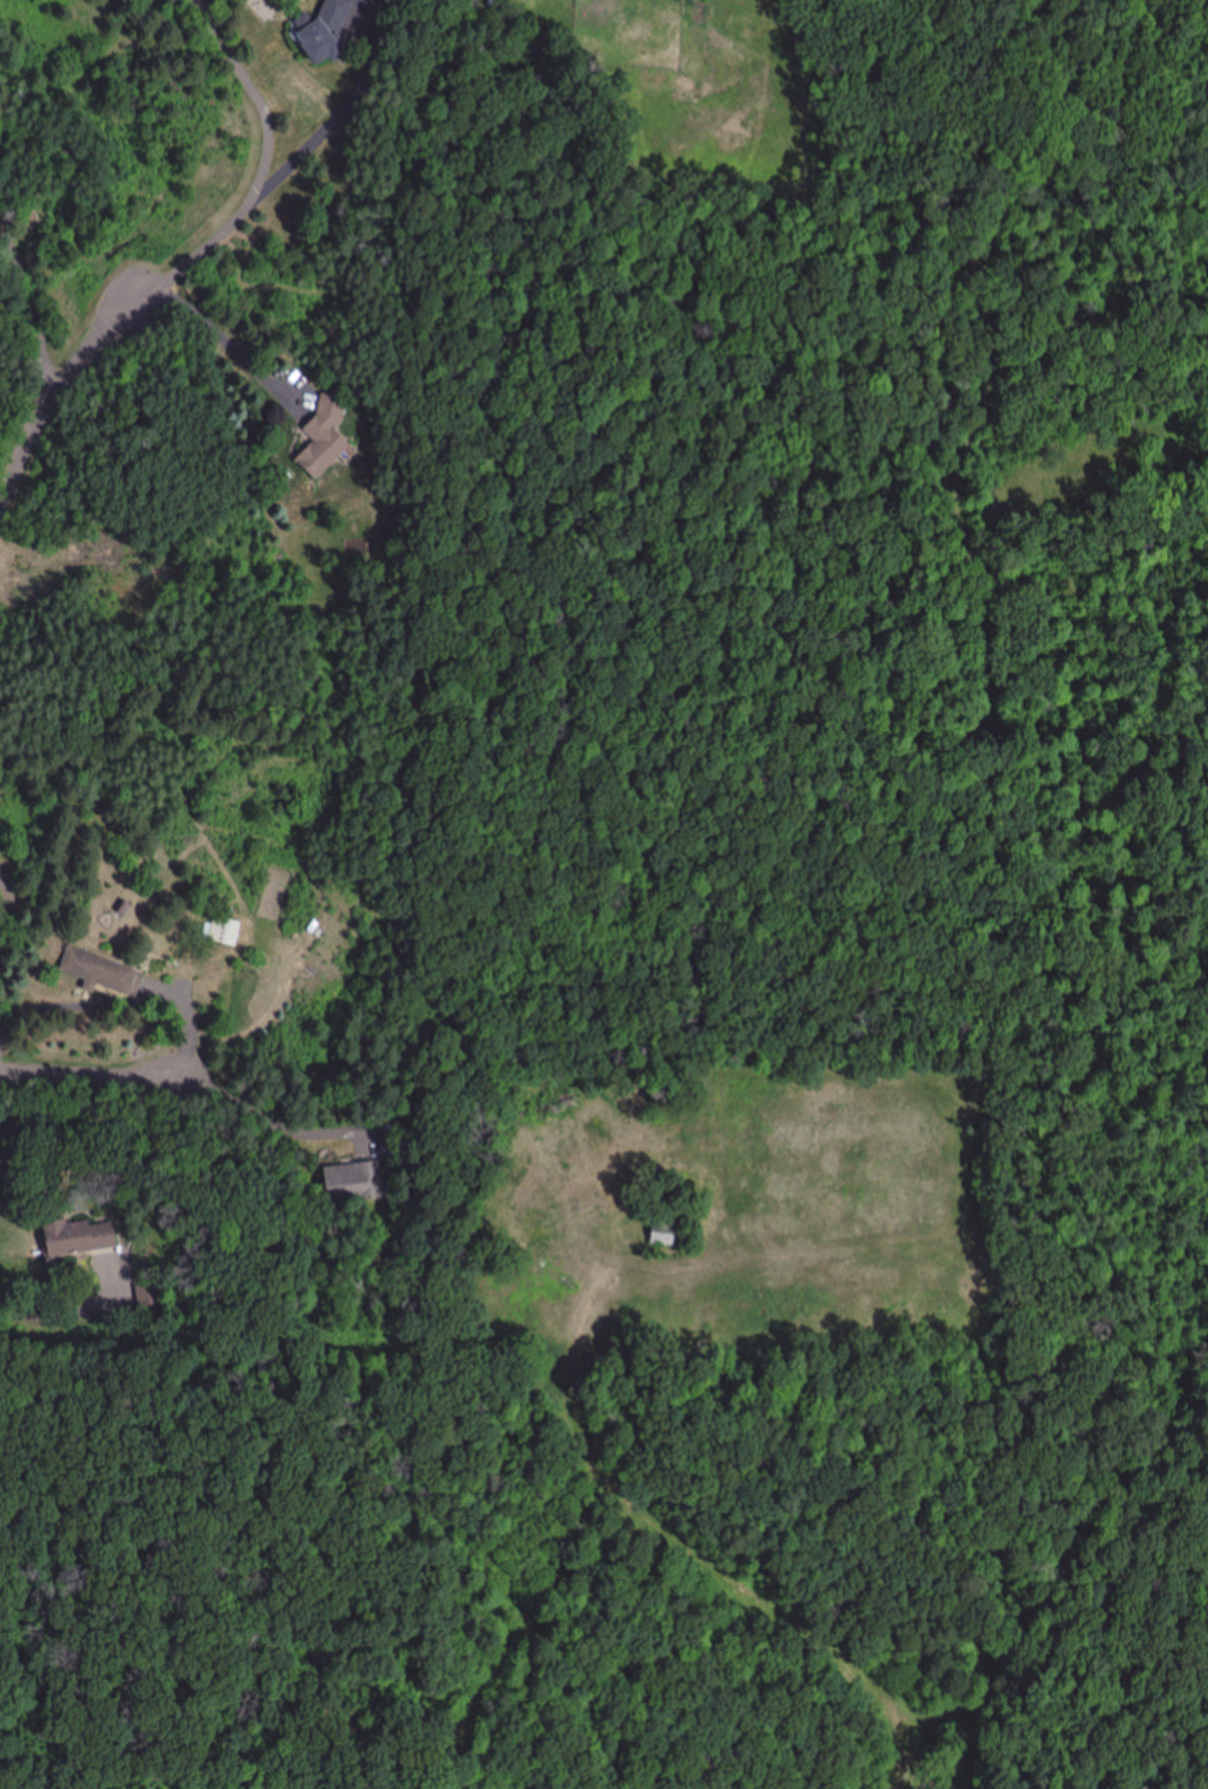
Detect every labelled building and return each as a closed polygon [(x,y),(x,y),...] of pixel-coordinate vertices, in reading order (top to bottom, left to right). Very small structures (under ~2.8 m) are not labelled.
[(343,0),(321,0),(310,24),(296,18),(286,42),(290,44),(285,56),(321,71),(350,3),(343,0)] [(290,462),(305,478),(311,480),(344,446),(331,433),(333,425),(340,418),(346,401),(318,392),(312,414),(300,425),(299,431),(308,440),(292,457),(290,462)] [(235,947),(240,923),(207,916),(202,941),(235,947)] [(142,974),(61,946),(52,972),(76,980),(73,989),(84,993),(86,985),(132,1001),(142,974)] [(320,1166),(322,1202),(385,1198),(384,1163),(320,1166)] [(36,1258),(108,1248),(105,1223),(81,1226),(79,1218),(31,1225),(36,1258)] [(679,1245),(679,1223),(647,1223),(647,1245),(679,1245)]
